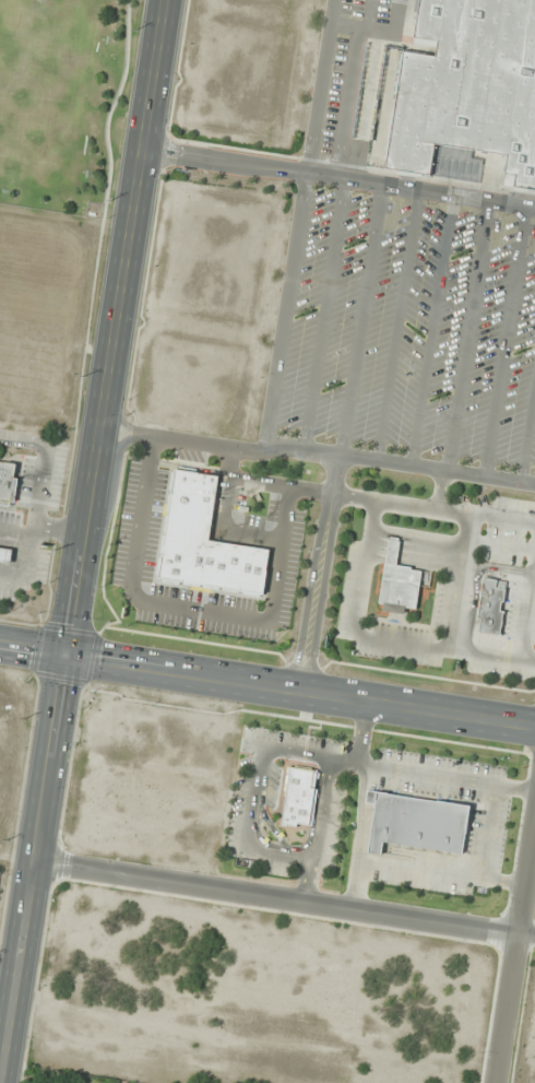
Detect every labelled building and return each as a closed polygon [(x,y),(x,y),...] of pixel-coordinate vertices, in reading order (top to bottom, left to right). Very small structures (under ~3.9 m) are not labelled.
[(412,39),(418,0),(534,0),(534,192),(512,189),(513,188),(502,186),(507,155),(435,144),(430,177),(383,169),(402,49),(433,54),(436,43),(412,39)] [(9,505),(0,504),(0,461),(16,463),(14,478),(17,478),(14,502),(10,501),(9,505)] [(174,468),(218,474),(207,540),(269,549),(262,593),(157,577),(174,468)] [(388,539),(389,539),(389,535),(399,537),(397,540),(400,540),(395,564),(411,566),(409,569),(420,570),(415,609),(404,607),(403,613),(381,610),(382,604),(378,603),(388,539)] [(0,546),(0,562),(12,564),(14,548),(0,546)] [(483,577),(496,579),(495,587),(504,588),(503,601),(501,601),(500,610),(504,611),(503,613),(500,635),(478,632),(479,619),(477,617),(483,577)] [(288,766),(316,769),(313,788),(316,789),(310,825),(297,823),(296,826),(280,824),(288,766)] [(366,789),(469,805),(462,854),(382,841),(380,855),(366,852),(373,803),(364,802),(366,789)]
